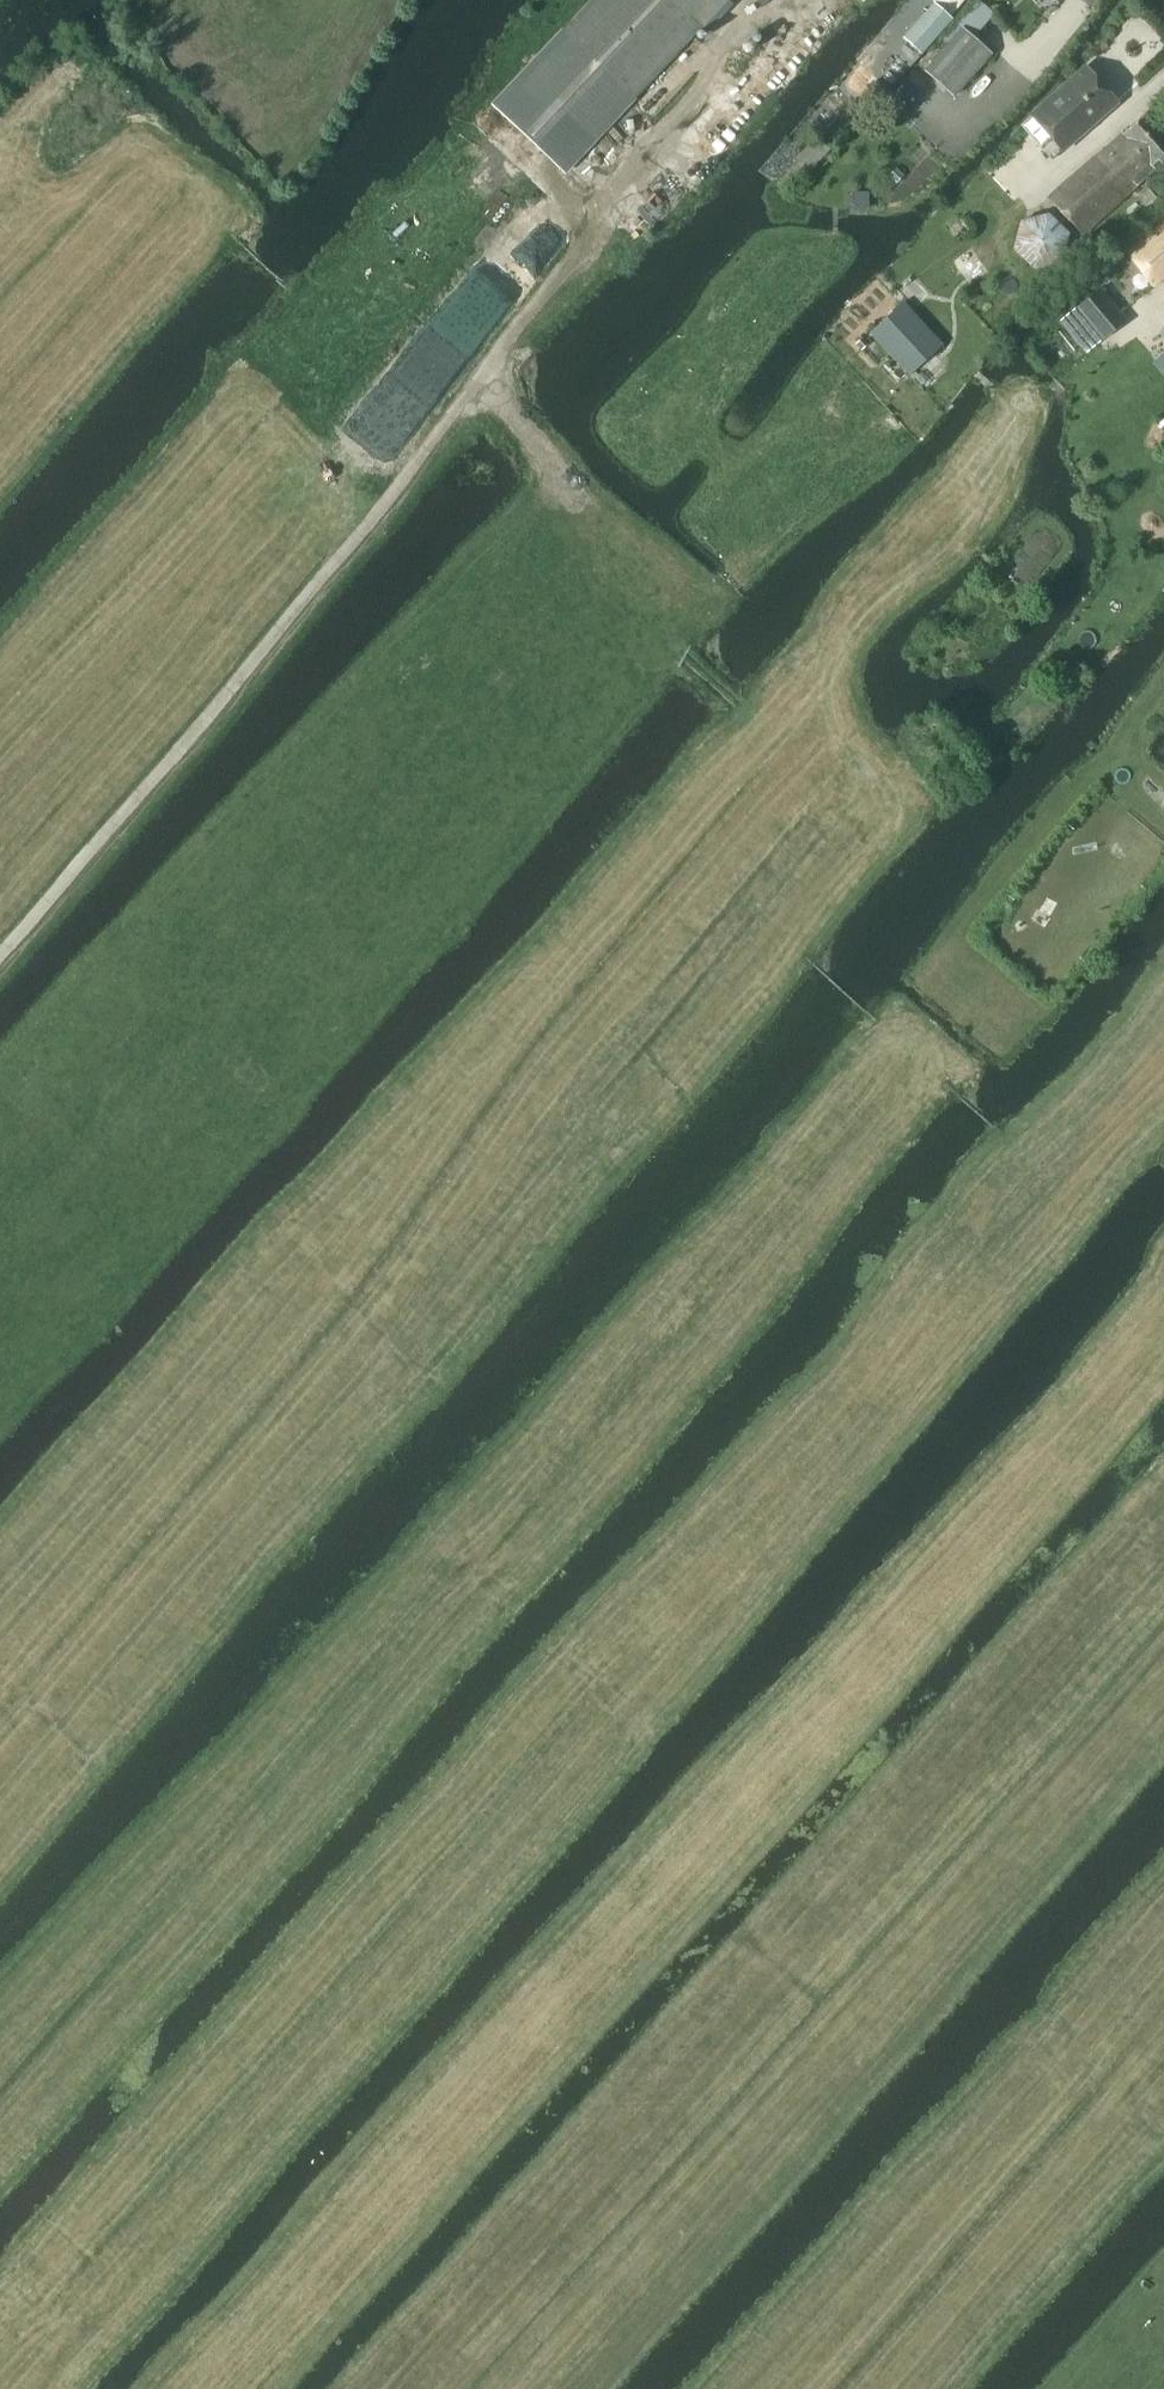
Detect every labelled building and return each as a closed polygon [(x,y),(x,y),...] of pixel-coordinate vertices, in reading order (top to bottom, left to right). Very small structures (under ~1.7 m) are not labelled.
[(728,0),(592,0),(493,104),(563,172),(588,146),(728,0)] [(922,55),(953,21),(934,4),(903,38),(922,55)] [(955,98),(993,55),(962,28),(924,70),(955,98)] [(1064,150),(1119,104),(1088,68),(1033,114),(1064,150)] [(1163,179),(1163,132),(1148,113),(1048,198),(1079,236),(1151,175),(1154,179),(1158,176),(1162,181),(1163,179)] [(809,172),(830,149),(816,137),(795,159),(809,172)] [(1068,234),(1048,215),(1021,222),(1013,249),(1034,269),(1061,262),(1068,234)] [(1163,280),(1163,225),(1134,249),(1131,246),(1127,249),(1155,287),(1163,280)] [(1088,354),(1126,321),(1100,290),(1061,323),(1088,354)] [(910,377),(942,347),(903,305),(871,334),(910,377)]
